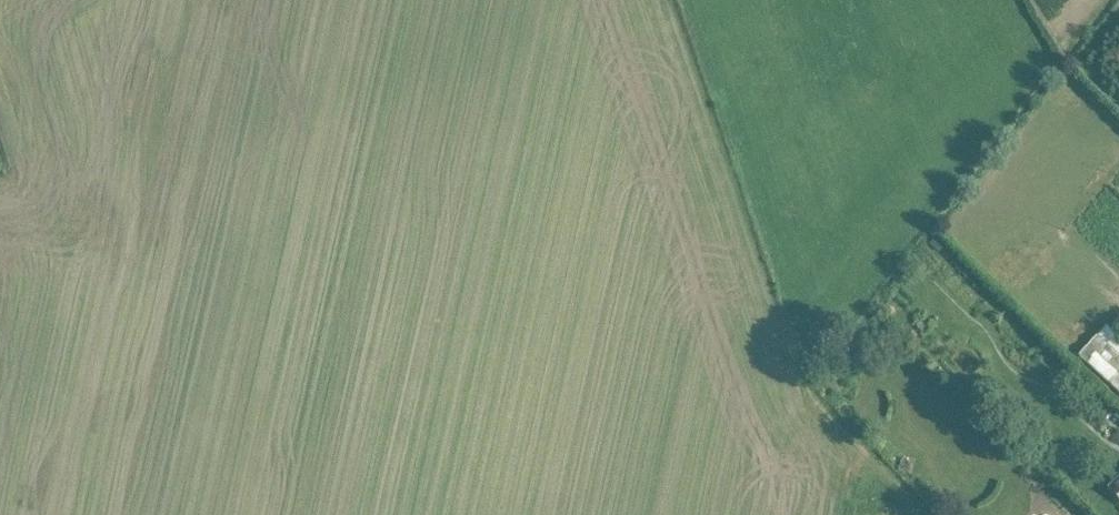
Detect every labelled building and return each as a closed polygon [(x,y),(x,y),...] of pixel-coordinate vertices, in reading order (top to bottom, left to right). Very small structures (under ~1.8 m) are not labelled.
[(1108,326),(1079,356),(1118,393),(1118,337),(1108,326)] [(1108,489),(1118,500),(1118,479),(1108,489)] [(1059,509),(1055,513),(1050,507),(1040,514),(1064,514),(1059,509)]
